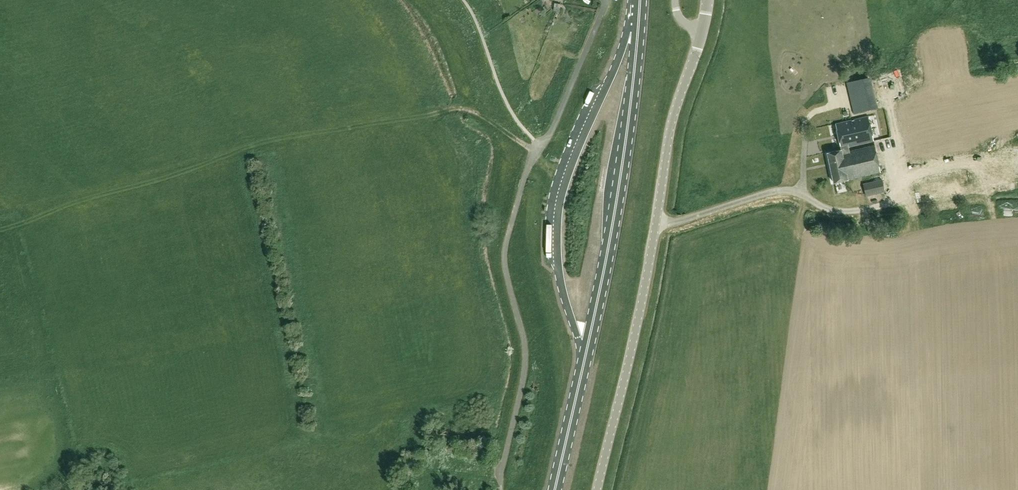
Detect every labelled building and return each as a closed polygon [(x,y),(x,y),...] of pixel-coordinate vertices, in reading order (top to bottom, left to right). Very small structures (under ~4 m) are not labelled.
[(877,108),(870,77),(847,83),(854,114),(877,108)] [(874,141),(868,116),(836,124),(842,150),(829,153),(836,183),(880,172),(874,145),(850,151),(849,147),(874,141)] [(801,162),(790,162),(790,171),(800,171),(801,162)] [(882,179),(863,184),(866,196),(885,192),(882,179)]
